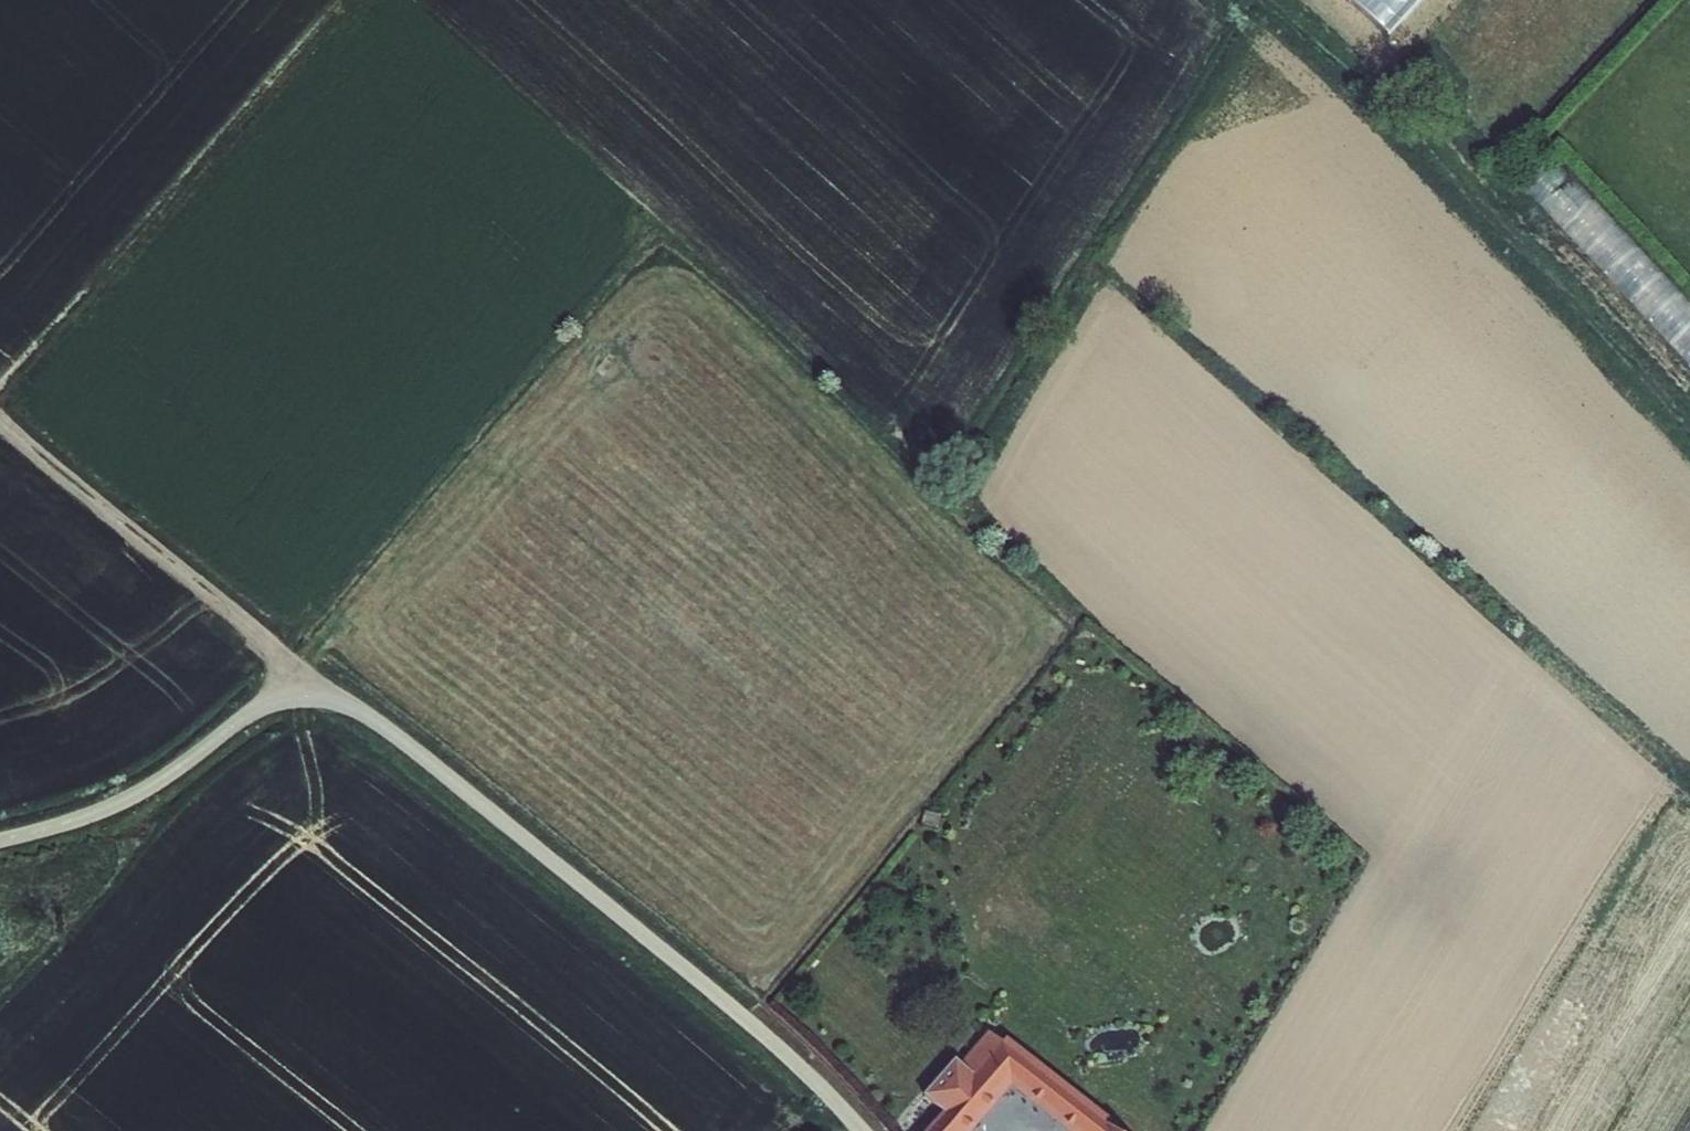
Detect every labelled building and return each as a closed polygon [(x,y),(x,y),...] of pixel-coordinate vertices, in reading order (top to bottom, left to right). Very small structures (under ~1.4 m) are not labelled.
[(1388,41),(1424,0),(1344,0),(1388,41)] [(1552,163),(1525,188),(1689,366),(1689,305),(1552,163)] [(1106,1121),(1110,1117),(1006,1035),(1002,1040),(987,1029),(961,1062),(954,1056),(922,1093),(941,1111),(923,1130),(971,1130),(1011,1086),(1068,1130),(1119,1130),(1106,1121)]
